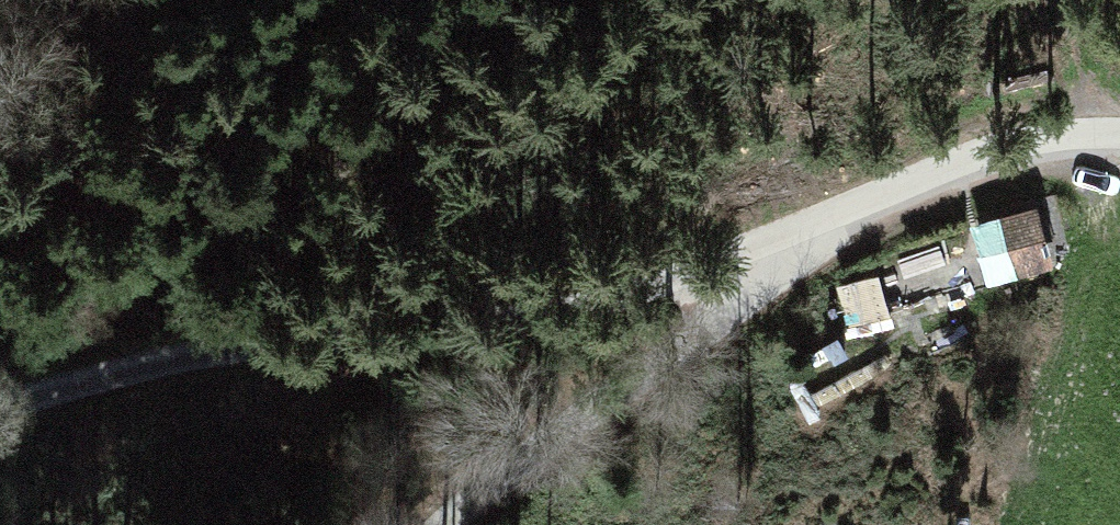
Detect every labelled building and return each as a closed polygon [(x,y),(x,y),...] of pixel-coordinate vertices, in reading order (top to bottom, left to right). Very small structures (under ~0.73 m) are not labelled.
[(1036,208),(967,227),(984,289),(1053,270),(1036,208)] [(897,307),(979,275),(959,225),(877,257),(897,307)] [(876,262),(837,276),(856,329),(895,316),(876,262)]
